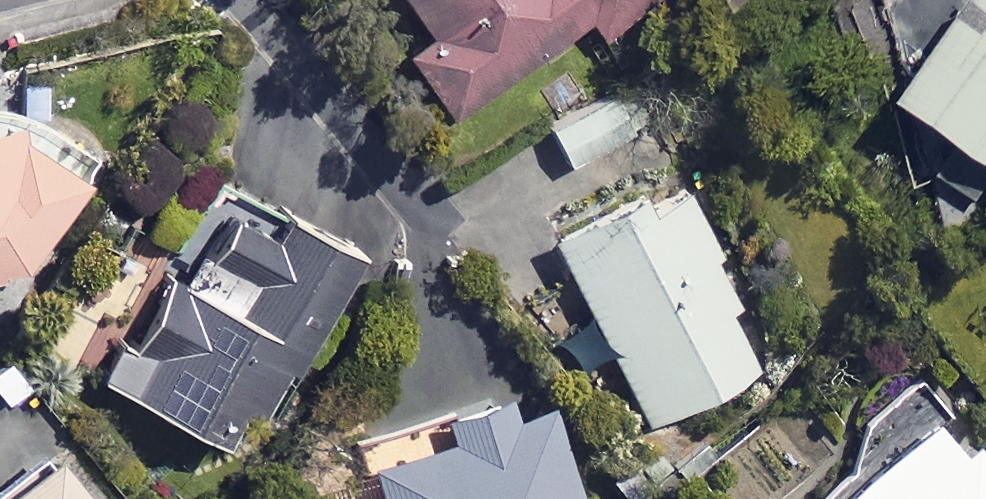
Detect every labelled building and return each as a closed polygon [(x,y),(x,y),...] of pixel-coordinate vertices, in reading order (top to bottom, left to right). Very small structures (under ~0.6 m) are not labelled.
[(422,32),(394,50),(437,114),(585,16),(596,32),(643,0),(400,0),(422,32)] [(892,76),(985,145),(985,0),(948,0),(892,76)] [(626,131),(608,90),(541,119),(560,161),(626,131)] [(9,270),(66,161),(0,126),(0,271),(9,270)] [(744,294),(681,172),(647,190),(643,183),(545,234),(642,421),(752,364),(722,306),(744,294)] [(265,217),(223,194),(197,242),(178,232),(99,375),(217,440),(241,395),(256,403),(342,247),(271,208),(265,217)] [(488,380),(429,402),(434,415),(355,443),(376,498),(572,498),(534,394),(498,407),(488,380)] [(966,436),(951,447),(926,418),(826,498),(985,498),(985,461),(966,436)] [(36,440),(0,471),(0,498),(87,498),(36,440)]
